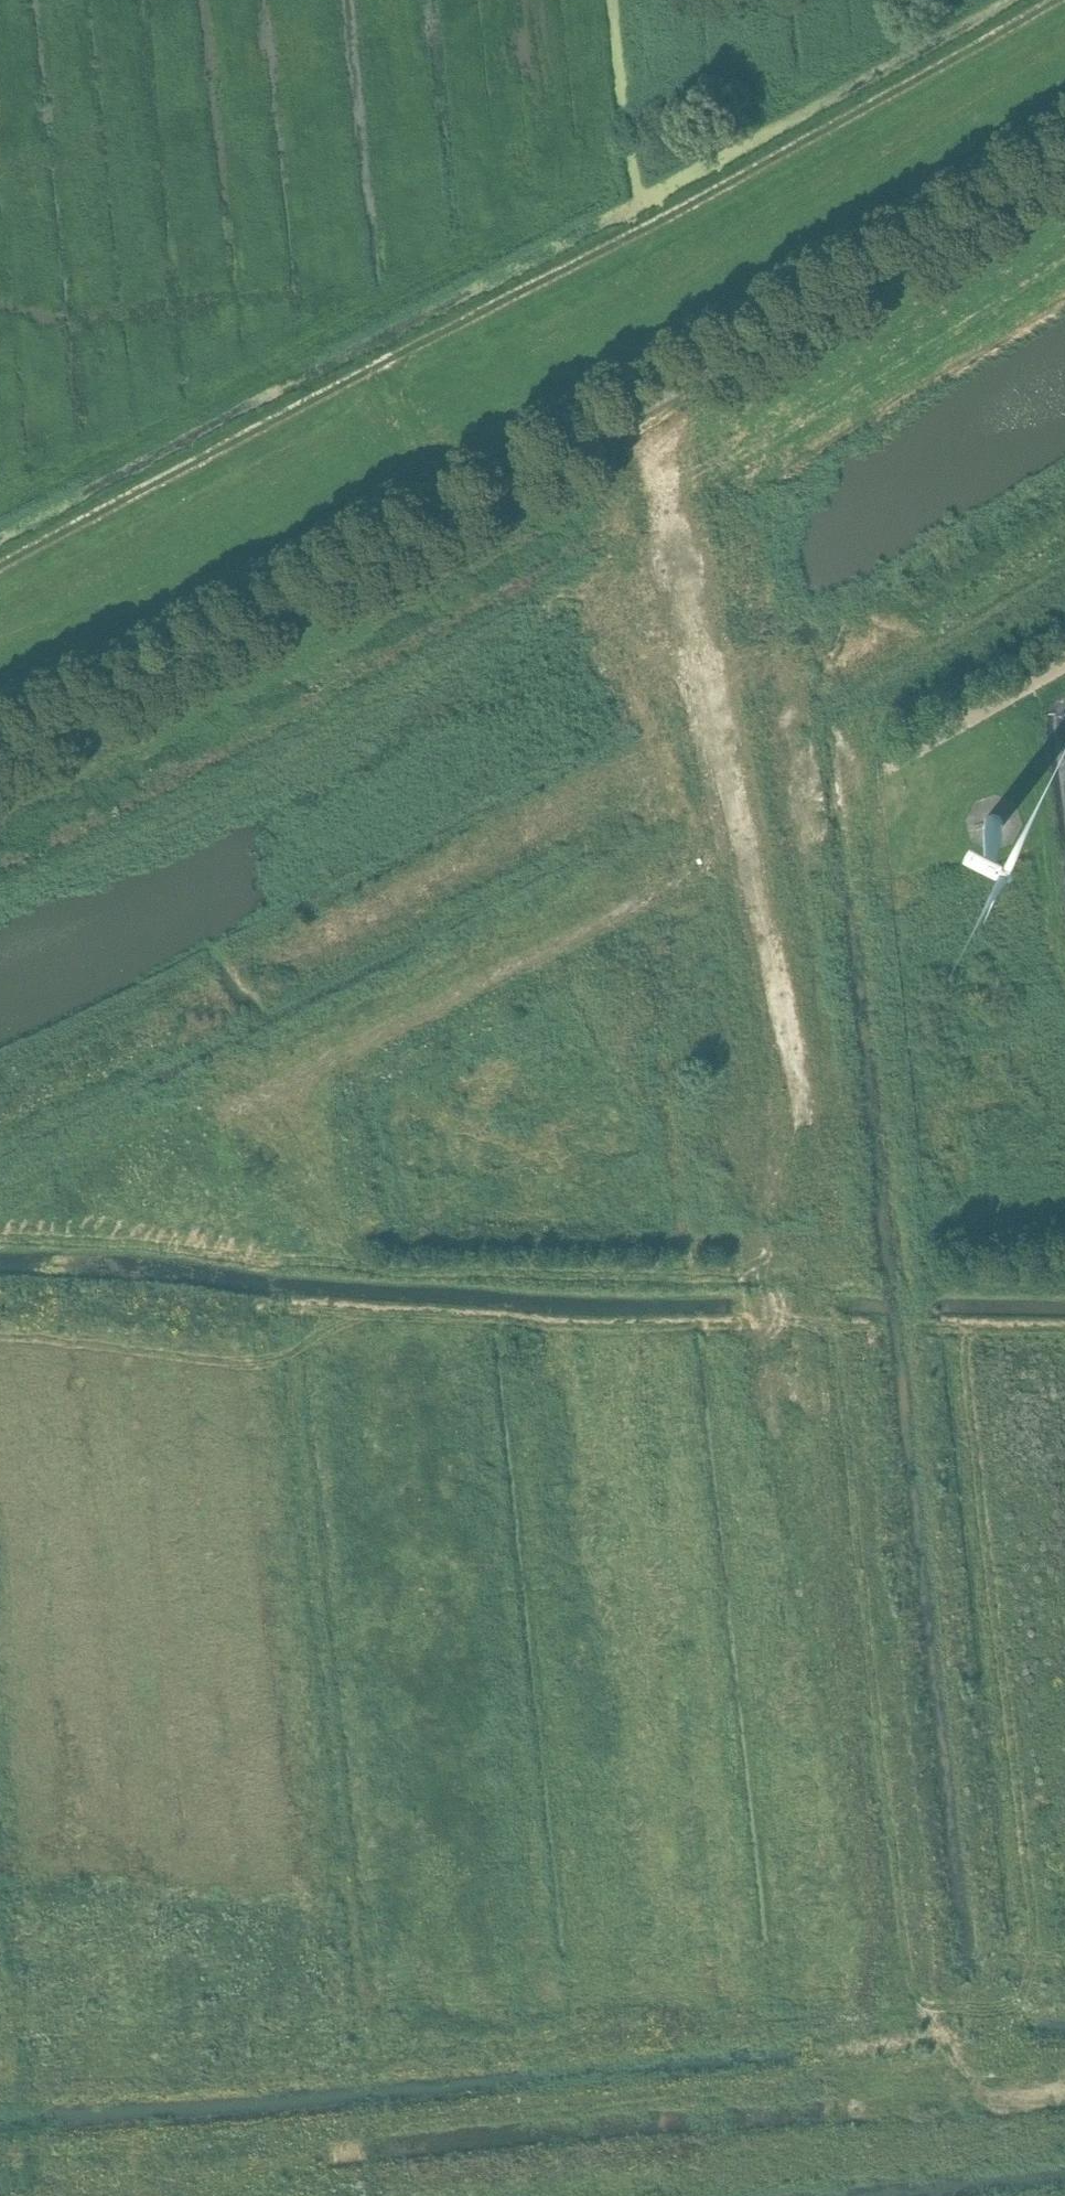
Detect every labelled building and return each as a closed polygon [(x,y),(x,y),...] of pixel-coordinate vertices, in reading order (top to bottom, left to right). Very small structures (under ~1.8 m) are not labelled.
[(993,814),(990,815),(987,817),(985,820),(984,824),(985,827),(987,830),(990,833),(993,833),(997,833),(1000,831),(1003,827),(1003,824),(1003,820),(1000,817),(997,815),(993,814)]
